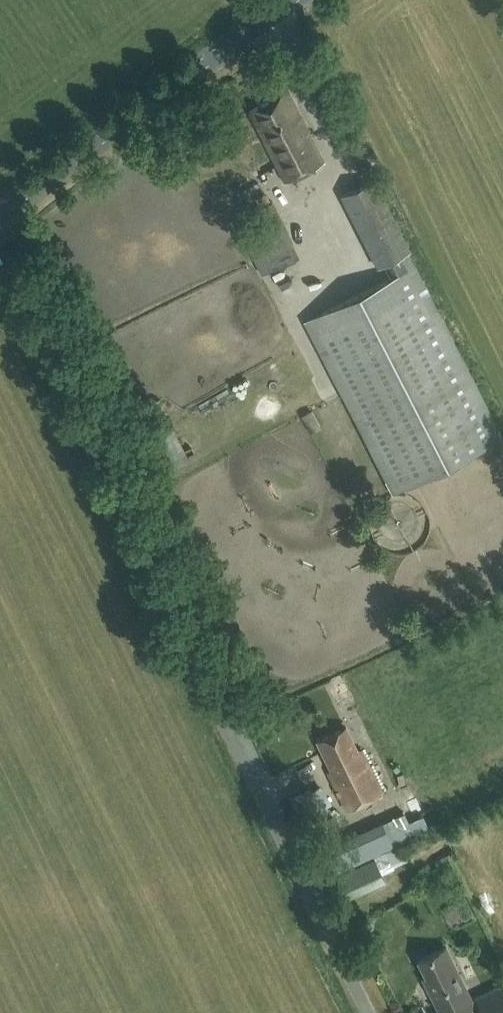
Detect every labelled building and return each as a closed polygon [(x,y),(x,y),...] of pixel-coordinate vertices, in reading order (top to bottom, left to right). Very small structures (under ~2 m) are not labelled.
[(284,181),(323,162),(287,92),(249,112),(284,181)] [(502,438),(407,251),(409,250),(374,180),(342,196),(378,266),(384,263),(392,278),(305,322),(392,494),(502,438)] [(255,208),(235,218),(247,246),(261,275),(300,256),(278,213),(278,212),(273,202),(257,212),(255,208)] [(268,281),(291,271),(288,264),(265,274),(268,281)] [(357,751),(345,728),(318,742),(332,770),(327,772),(347,811),(383,792),(362,749),(357,751)] [(300,814),(320,803),(310,785),(292,795),(300,814)] [(348,840),(324,850),(333,871),(357,860),(348,840)] [(475,1008),(445,948),(418,961),(429,984),(426,986),(439,1012),(465,1012),(475,1008)] [(476,998),(484,1012),(502,1012),(502,985),(476,998)]
